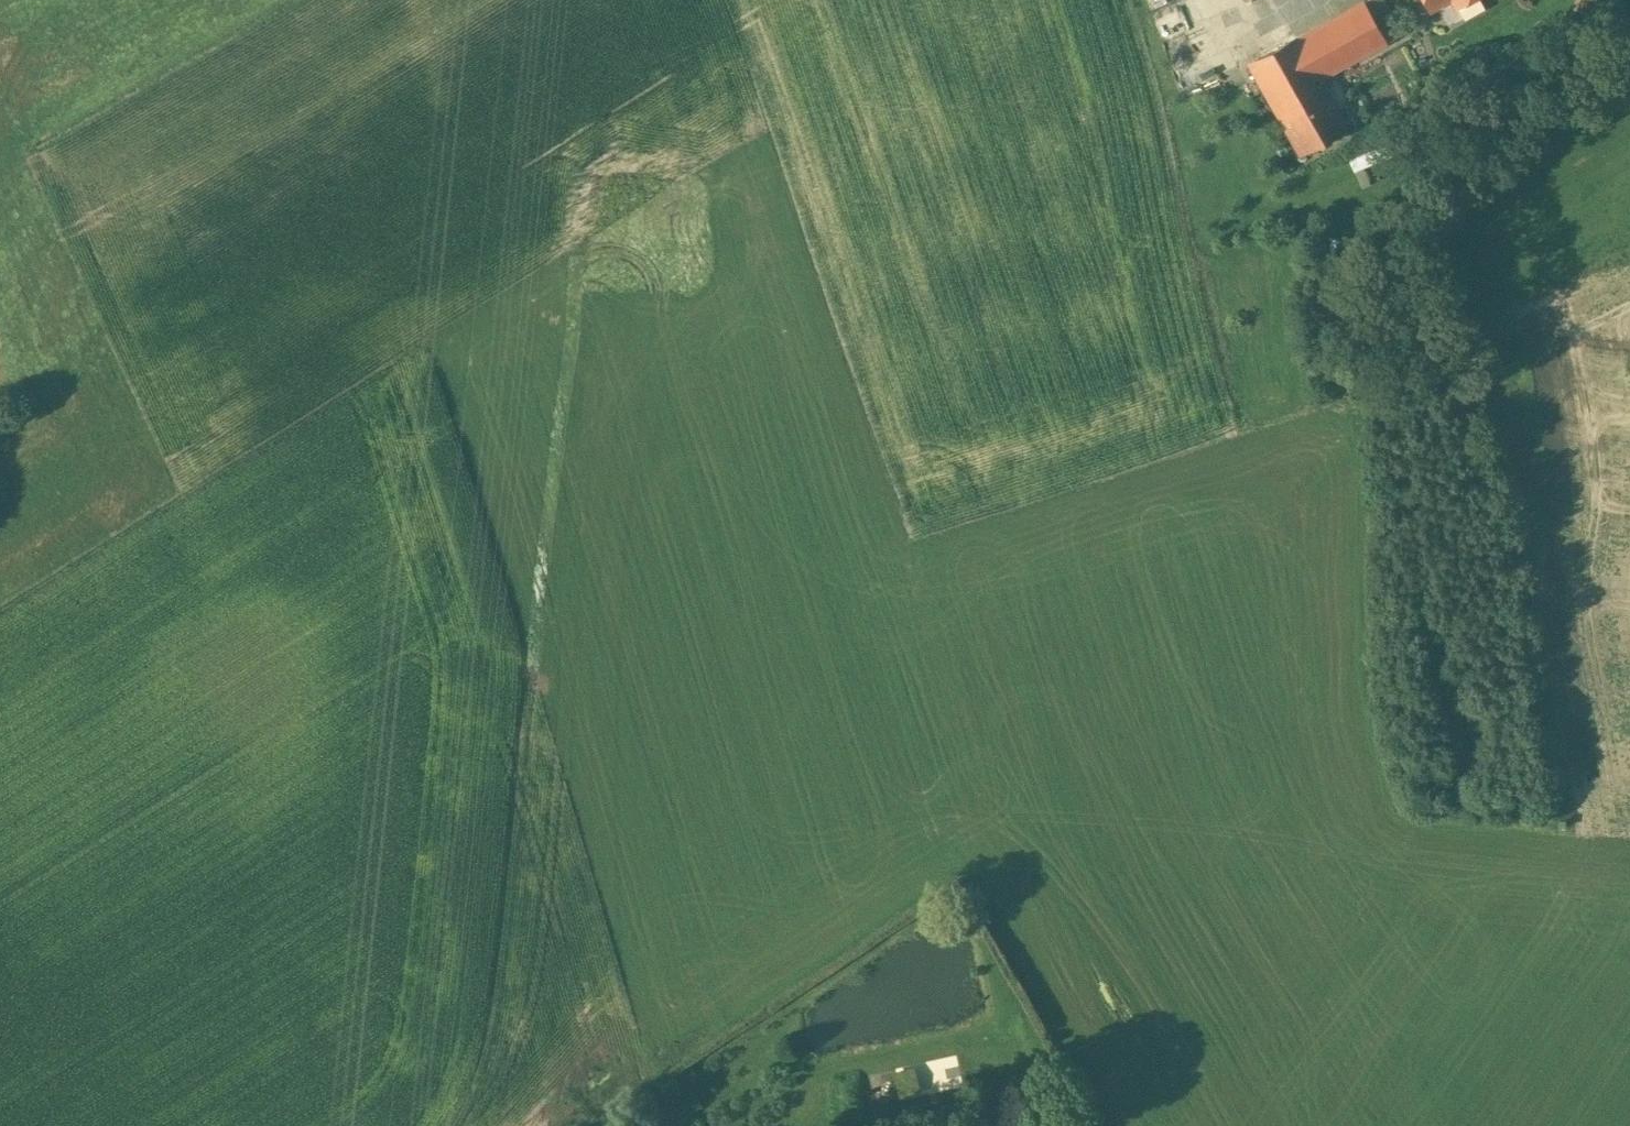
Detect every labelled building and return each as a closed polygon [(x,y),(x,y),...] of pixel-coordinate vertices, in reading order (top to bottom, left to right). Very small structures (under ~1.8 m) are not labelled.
[(1243,66),(1293,159),(1338,135),(1315,92),(1324,86),(1320,79),(1396,39),(1375,0),(1366,0),(1243,66)]
